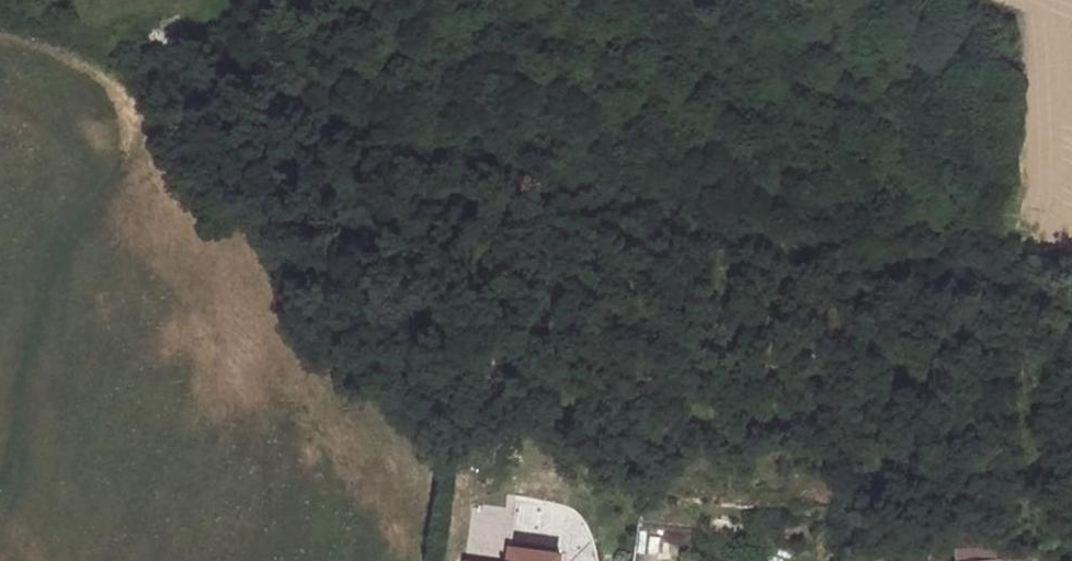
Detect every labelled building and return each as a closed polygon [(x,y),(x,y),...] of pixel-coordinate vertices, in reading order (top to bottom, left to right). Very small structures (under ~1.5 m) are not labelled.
[(562,555),(513,548),(511,560),(561,560),(562,555)]
